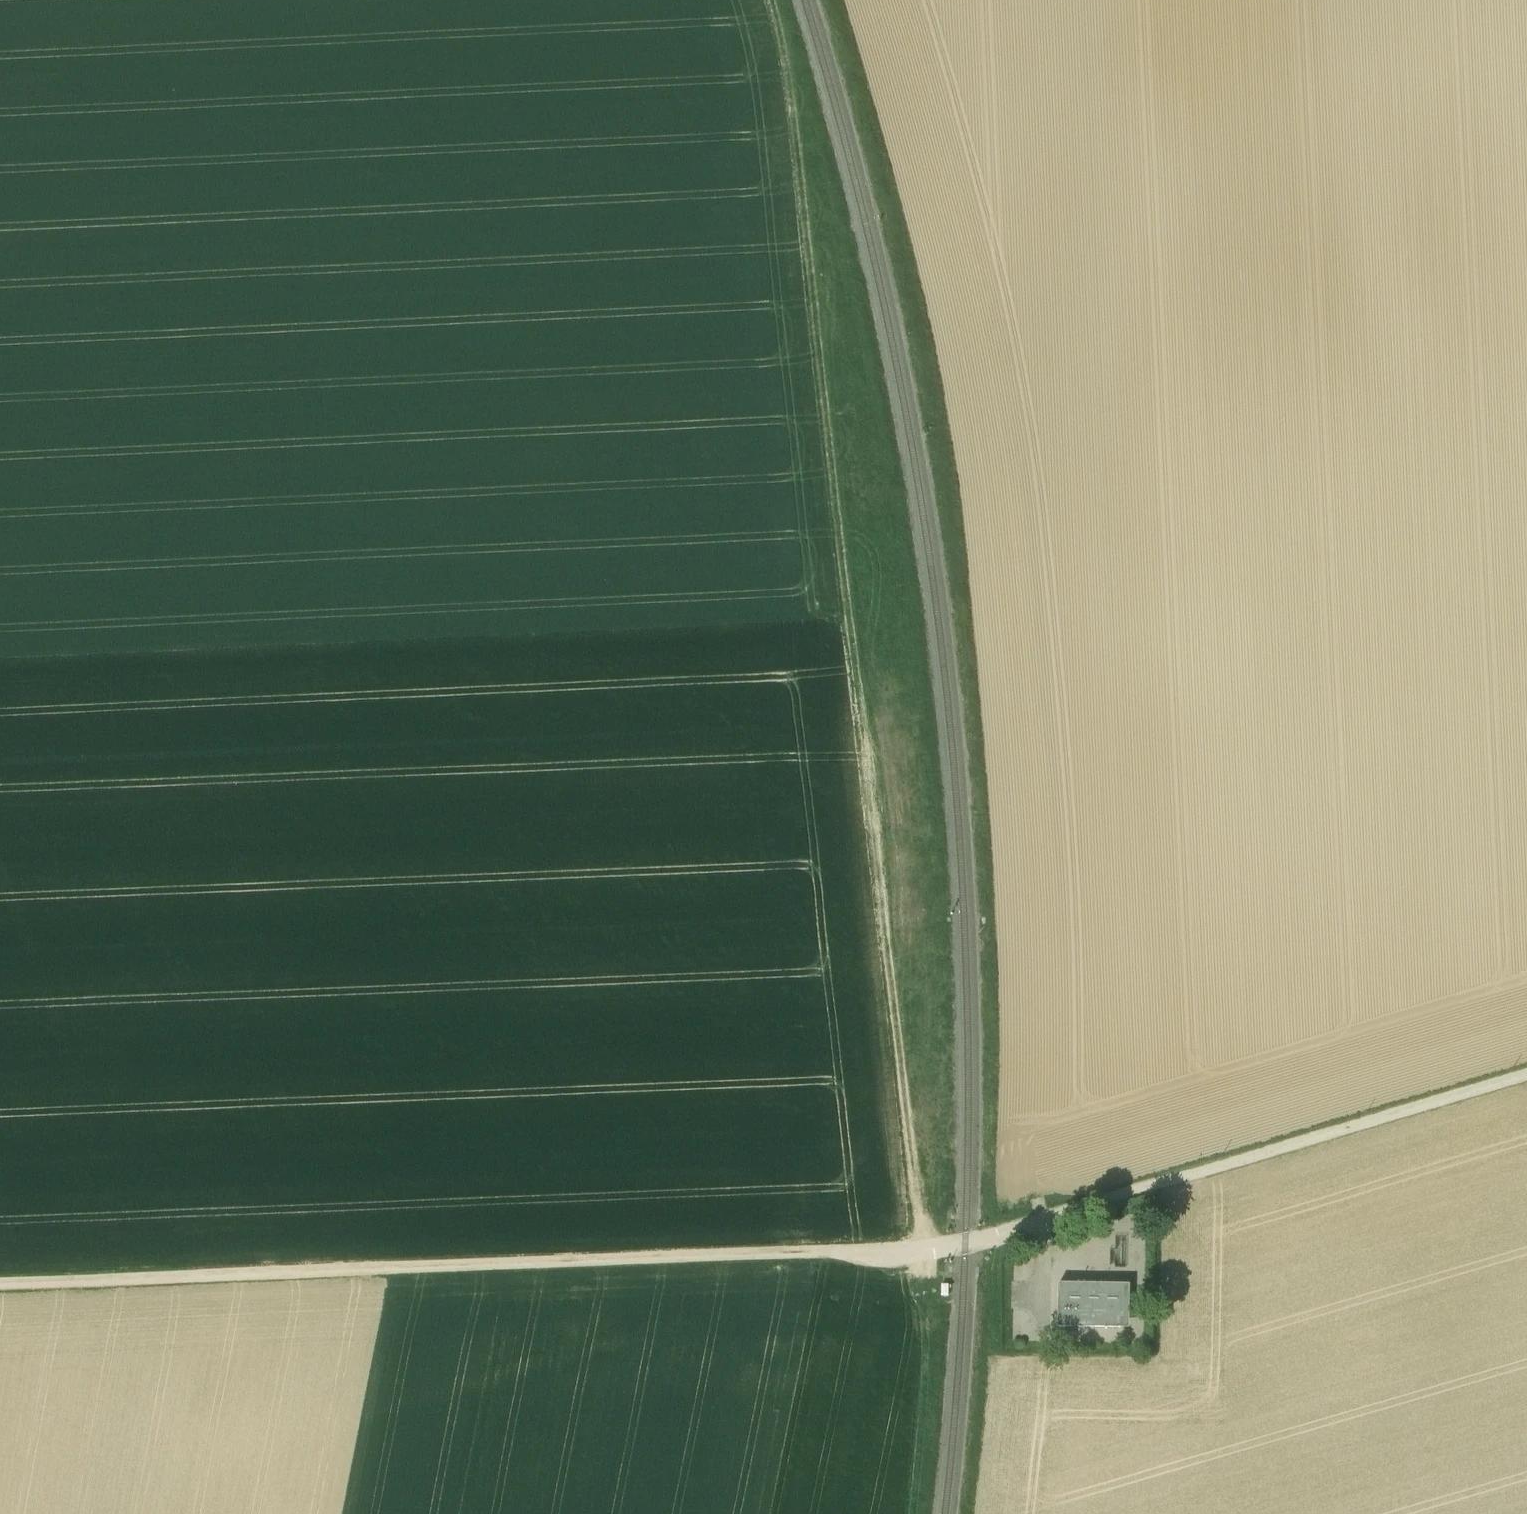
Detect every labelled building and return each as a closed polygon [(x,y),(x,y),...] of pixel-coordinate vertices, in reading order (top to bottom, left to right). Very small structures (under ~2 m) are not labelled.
[(1143,1300),(1070,1299),(1069,1347),(1142,1349),(1143,1300)]
